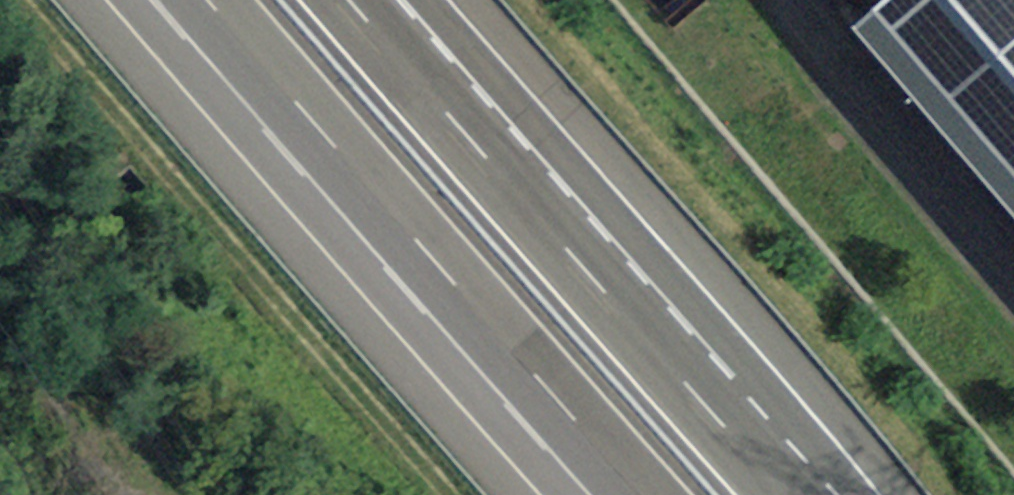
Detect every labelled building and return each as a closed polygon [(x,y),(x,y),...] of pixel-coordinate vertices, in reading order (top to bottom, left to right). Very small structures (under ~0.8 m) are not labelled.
[(854,50),(1013,237),(1013,0),(913,0),(854,50)]
